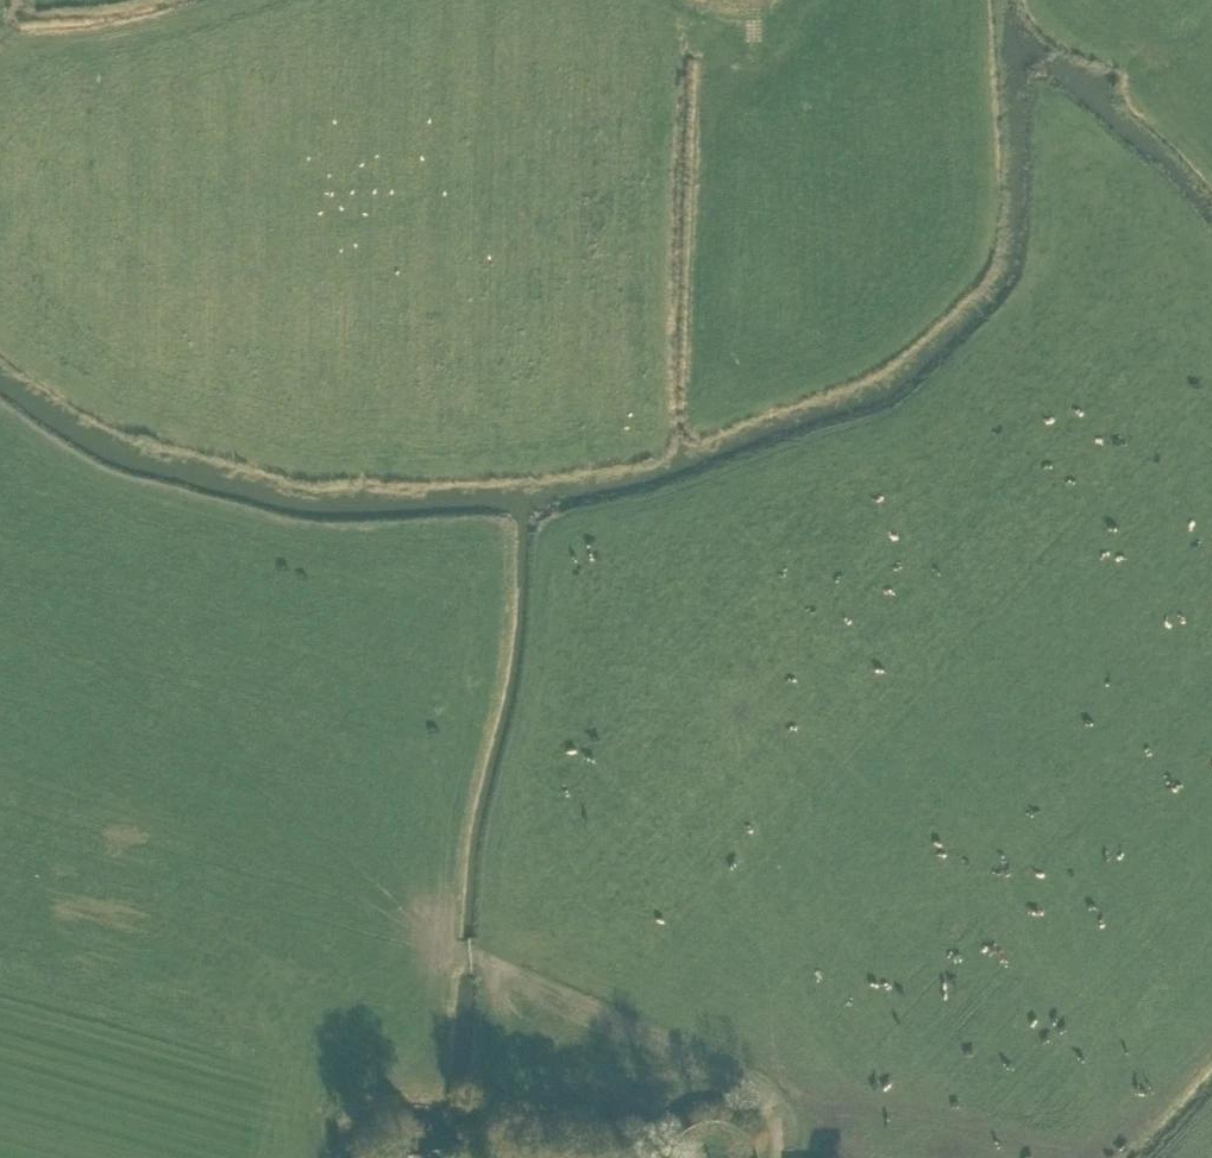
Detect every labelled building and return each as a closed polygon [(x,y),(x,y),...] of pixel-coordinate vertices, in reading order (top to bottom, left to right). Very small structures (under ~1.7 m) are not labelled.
[(760,1155),(755,1144),(747,1134),(737,1126),(726,1121),(713,1120),(701,1121),(689,1126),(679,1134),(671,1144),(667,1156),(666,1157),(760,1157),(760,1155)]
